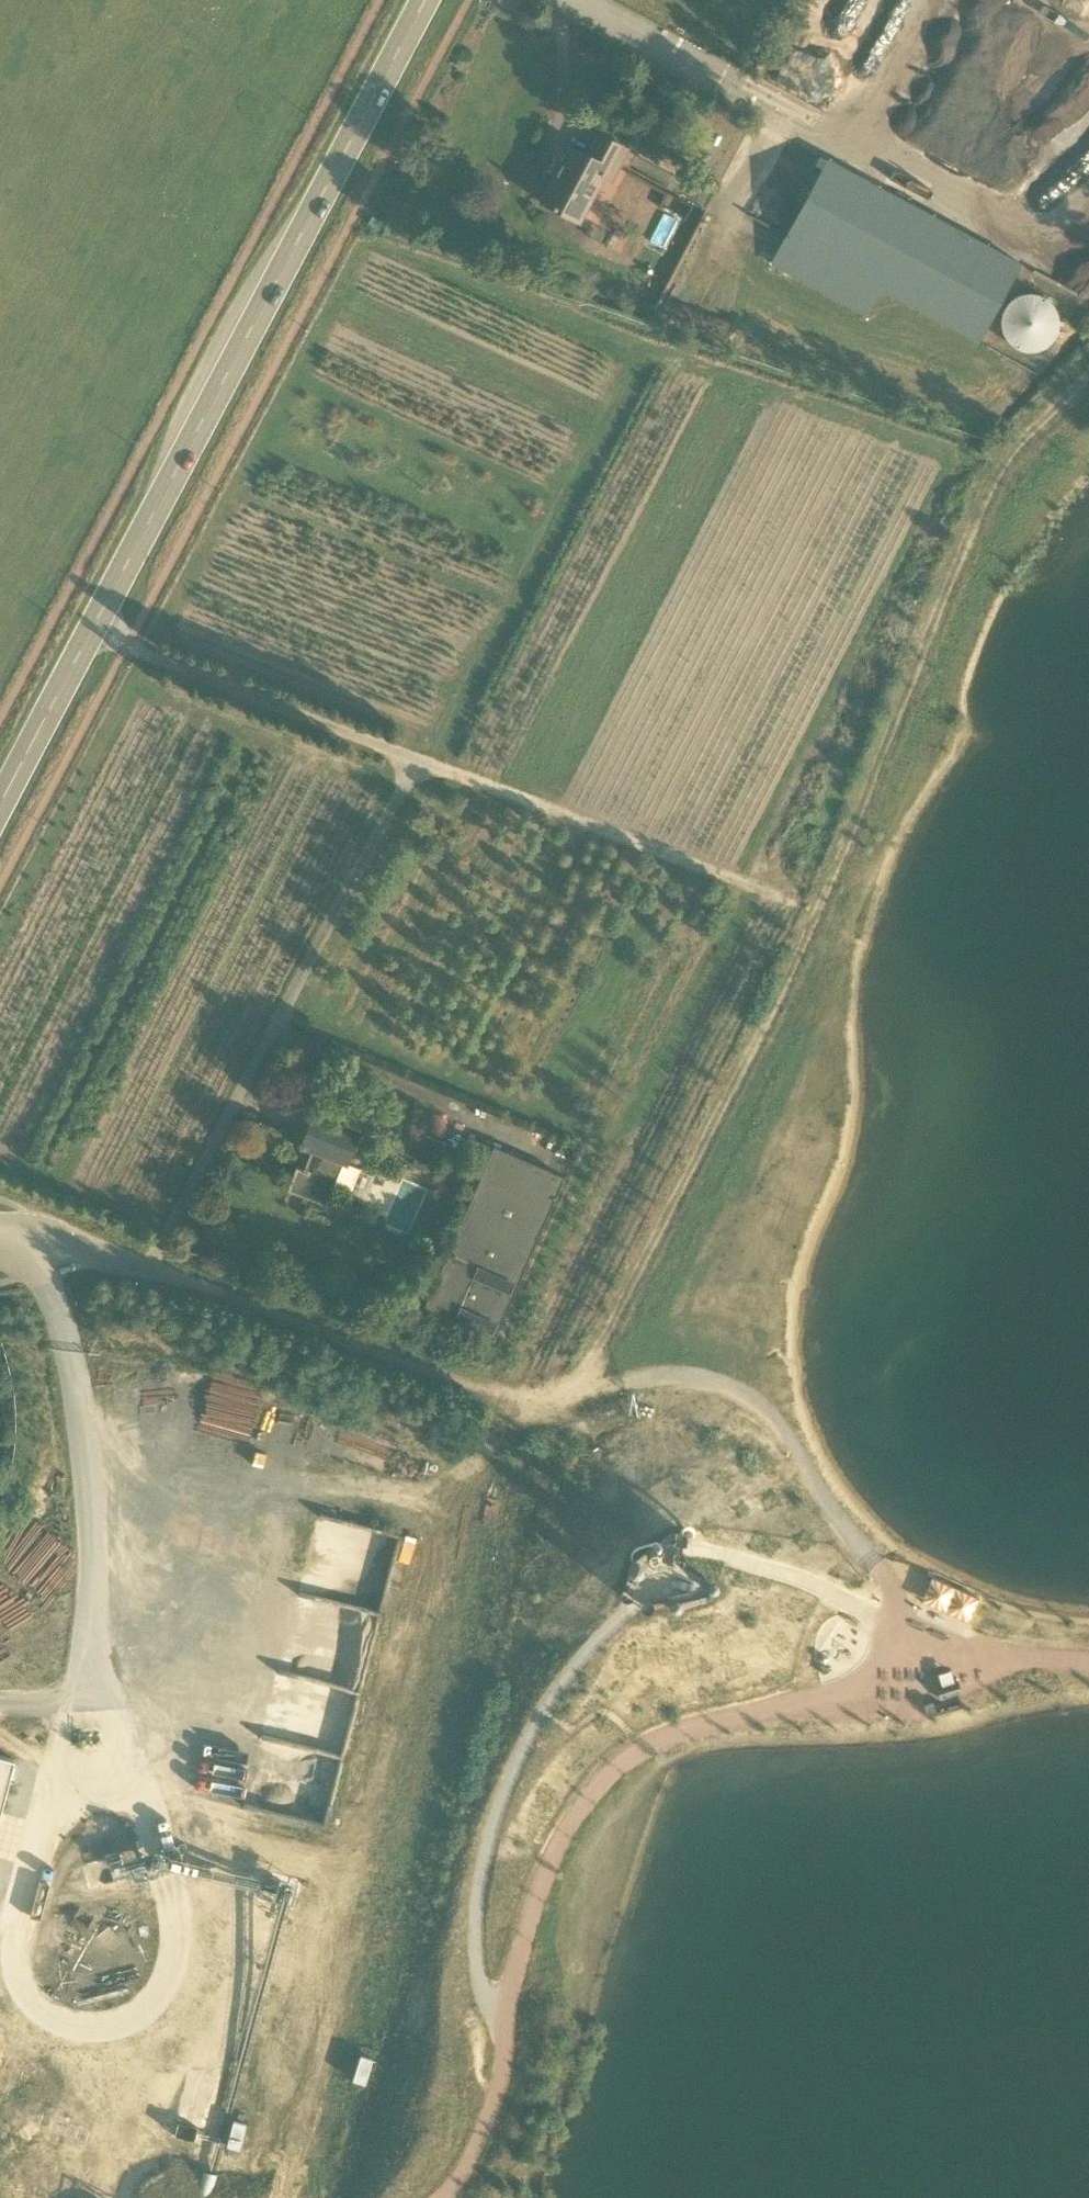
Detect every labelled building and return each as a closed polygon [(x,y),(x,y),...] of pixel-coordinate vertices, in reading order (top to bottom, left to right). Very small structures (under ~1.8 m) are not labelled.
[(612,180),(628,149),(599,134),(588,155),(571,146),(541,202),(580,223),(589,205),(585,203),(600,174),(612,180)] [(1020,264),(828,160),(771,264),(790,274),(868,316),(882,289),(979,341),(1020,264)] [(1001,316),(1001,320),(1001,324),(1001,327),(1002,330),(1003,333),(1005,337),(1006,339),(1008,342),(1011,344),(1013,346),(1015,348),(1018,349),(1021,350),(1024,351),(1028,352),(1030,352),(1033,352),(1036,351),(1039,351),(1041,350),(1043,349),(1046,348),(1047,347),(1049,346),(1051,344),(1053,342),(1054,340),(1056,338),(1057,336),(1059,333),(1060,329),(1060,326),(1061,323),(1061,320),(1060,318),(1060,316),(1059,313),(1058,310),(1057,307),(1055,305),(1053,302),(1051,299),(1048,297),(1045,295),(1043,294),(1040,293),(1037,292),(1034,292),(1031,292),(1029,292),(1027,292),(1025,292),(1021,293),(1018,295),(1015,296),(1013,297),(1011,299),(1009,301),(1007,303),(1006,304),(1006,305),(1004,308),(1002,311),(1002,314),(1001,316)] [(360,1168),(346,1163),(358,1135),(315,1119),(313,1118),(303,1144),(300,1143),(299,1147),(305,1149),(306,1146),(315,1150),(307,1170),(305,1169),(304,1171),(297,1168),(288,1190),(289,1188),(325,1202),(326,1205),(335,1183),(351,1190),(360,1168)] [(424,1135),(420,1145),(407,1140),(402,1153),(403,1154),(414,1158),(412,1165),(435,1174),(447,1143),(424,1135)] [(423,1310),(494,1340),(564,1178),(494,1147),(423,1310)] [(920,1603),(969,1625),(980,1600),(931,1578),(920,1603)] [(939,1685),(934,1686),(938,1699),(962,1692),(959,1680),(952,1682),(949,1671),(936,1674),(939,1685)] [(936,1713),(932,1701),(920,1704),(924,1717),(936,1713)] [(15,1760),(0,1756),(0,1816),(15,1760)]
